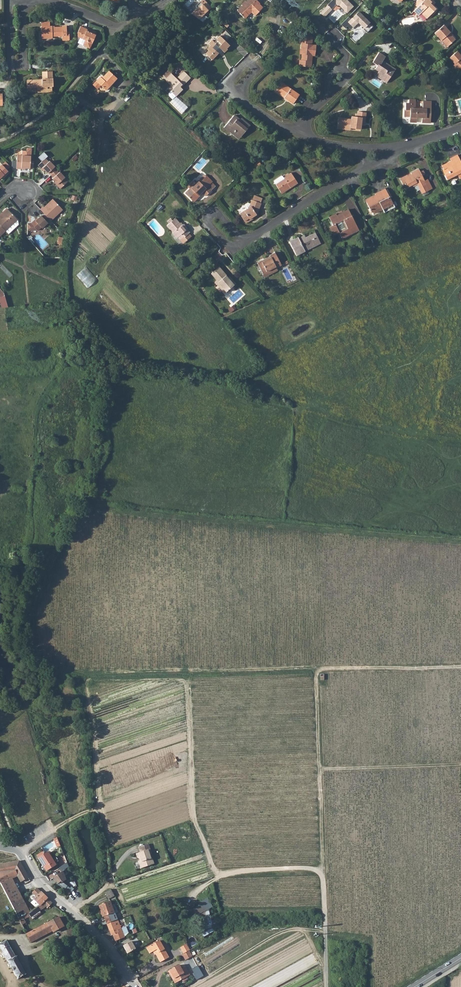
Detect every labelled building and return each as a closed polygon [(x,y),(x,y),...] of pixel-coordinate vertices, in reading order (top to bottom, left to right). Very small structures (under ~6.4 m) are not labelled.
[(204,0),(197,0),(200,2),(196,7),(198,9),(192,15),(203,24),(208,19),(205,15),(212,8),(204,0)] [(237,11),(244,18),(251,11),(255,15),(262,8),(258,4),(259,3),(256,0),(249,0),(246,2),(245,2),(241,5),(242,7),(237,11)] [(319,12),(324,17),(336,5),(339,6),(346,14),(354,6),(347,0),(331,0),(319,12)] [(413,5),(417,8),(413,12),(418,17),(422,13),(425,16),(424,17),(427,20),(436,11),(429,4),(431,2),(428,0),(418,0),(413,5)] [(155,15),(154,17),(159,20),(161,20),(162,19),(166,13),(162,11),(159,11),(157,12),(155,15)] [(350,19),(348,18),(341,25),(348,32),(358,23),(366,32),(373,26),(358,11),(350,19)] [(43,23),(44,39),(55,38),(55,36),(65,35),(69,35),(69,31),(69,25),(64,25),(64,27),(55,27),(55,26),(52,26),(52,22),(43,23)] [(443,25),(433,33),(440,41),(441,40),(447,47),(455,40),(449,34),(450,33),(443,25)] [(87,30),(80,27),(78,32),(77,38),(79,39),(77,44),(82,46),(89,50),(95,36),(93,35),(93,34),(87,31),(87,30)] [(211,49),(208,53),(214,60),(225,50),(228,53),(232,49),(230,48),(234,45),(224,35),(220,39),(217,42),(216,41),(212,44),(213,45),(210,48),(211,49)] [(302,45),(302,51),(304,51),(303,56),(303,62),(301,62),(301,68),(313,69),(314,63),(311,63),(312,57),(314,57),(317,58),(317,52),(314,52),(315,46),(302,45)] [(449,58),(455,64),(453,66),(460,74),(460,73),(460,54),(458,50),(449,58)] [(384,64),(385,62),(388,58),(382,54),(375,64),(379,66),(376,71),(380,74),(377,77),(388,85),(398,71),(390,66),(389,67),(384,64)] [(30,81),(29,81),(30,88),(40,87),(40,92),(55,91),(54,86),(56,86),(56,78),(55,78),(54,71),(45,72),(45,80),(30,81)] [(164,76),(162,77),(171,86),(174,89),(171,92),(176,97),(182,90),(181,89),(179,87),(181,85),(183,86),(191,79),(184,73),(177,80),(171,75),(167,79),(164,76)] [(103,93),(108,88),(108,85),(110,80),(112,79),(107,74),(99,82),(97,80),(94,84),(103,93)] [(281,84),(276,91),(286,97),(284,99),(293,105),(299,95),(281,84)] [(176,97),(171,92),(169,94),(169,97),(173,100),(171,102),(182,114),(188,108),(176,97)] [(405,111),(405,118),(411,118),(411,123),(418,123),(418,118),(423,118),(423,123),(432,123),(432,102),(423,102),(423,110),(416,109),(416,101),(410,101),(410,105),(407,105),(406,111),(405,111)] [(74,104),(67,110),(76,121),(83,114),(74,104)] [(340,118),(339,126),(352,127),(352,128),(363,130),(363,125),(363,122),(367,122),(368,113),(360,112),(360,114),(359,117),(357,117),(353,117),(353,119),(340,118)] [(226,133),(228,132),(227,131),(229,128),(237,135),(242,129),(243,131),(247,126),(241,121),(238,123),(236,121),(237,120),(231,115),(220,128),(226,133)] [(227,131),(228,132),(236,139),(243,131),(242,129),(237,135),(229,128),(227,131)] [(22,167),(31,168),(32,160),(33,148),(28,148),(28,150),(24,150),(23,155),(18,154),(17,168),(22,169),(22,167)] [(49,157),(46,153),(40,158),(43,162),(39,166),(43,169),(44,168),(49,174),(51,173),(53,175),(58,170),(56,168),(57,167),(52,161),(50,163),(47,159),(49,157)] [(444,170),(446,175),(444,175),(447,181),(458,175),(460,179),(460,178),(460,168),(459,164),(460,163),(460,162),(458,155),(450,159),(451,162),(442,166),(444,170)] [(7,161),(3,165),(7,170),(11,166),(7,161)] [(5,174),(6,175),(9,172),(7,170),(3,165),(0,167),(0,179),(5,174)] [(400,177),(403,184),(406,182),(408,186),(413,184),(414,185),(418,183),(422,193),(429,190),(425,180),(423,175),(425,173),(424,170),(421,171),(419,168),(412,172),(412,174),(406,176),(405,175),(400,177)] [(58,170),(53,175),(55,178),(54,179),(59,184),(58,185),(61,189),(69,182),(66,178),(67,177),(62,172),(60,173),(58,170)] [(271,181),(278,191),(287,186),(288,187),(296,182),(288,171),(281,176),(279,174),(272,179),(271,181)] [(190,189),(185,194),(194,203),(200,196),(199,195),(202,193),(206,196),(211,191),(207,187),(212,182),(206,176),(199,183),(198,182),(191,190),(190,189)] [(425,180),(429,190),(433,188),(429,178),(425,180)] [(375,193),(365,198),(370,210),(374,212),(382,208),(384,211),(394,206),(385,187),(374,193),(375,193)] [(247,206),(238,212),(245,221),(252,216),(255,213),(259,201),(258,201),(251,198),(250,198),(248,201),(249,202),(249,203),(248,205),(247,206)] [(45,207),(42,210),(46,214),(50,219),(52,222),(64,211),(56,201),(50,206),(49,205),(46,208),(45,207)] [(328,225),(332,231),(344,225),(348,233),(358,228),(347,208),(341,211),(342,212),(336,214),(335,211),(329,215),(332,222),(328,225)] [(6,230),(6,231),(18,220),(8,209),(3,213),(4,214),(0,217),(0,224),(6,230)] [(50,219),(46,214),(43,217),(42,216),(37,221),(36,220),(32,223),(29,223),(28,230),(33,230),(36,227),(39,230),(43,227),(43,228),(49,223),(48,222),(50,219)] [(175,238),(176,237),(180,234),(183,237),(187,233),(188,232),(185,229),(186,228),(182,223),(180,225),(173,218),(171,220),(168,217),(165,220),(167,223),(165,225),(171,231),(170,232),(175,238)] [(344,225),(332,231),(333,234),(336,232),(339,238),(348,233),(344,225)] [(303,247),(304,250),(319,242),(313,231),(311,233),(315,241),(303,247)] [(180,234),(176,237),(182,243),(190,236),(187,233),(183,237),(180,234)] [(302,237),(301,235),(297,236),(296,235),(288,240),(295,255),(304,250),(303,247),(315,241),(311,233),(305,236),(302,237)] [(270,256),(257,263),(262,274),(267,272),(266,271),(275,267),(275,268),(281,265),(274,252),(269,255),(270,256)] [(86,266),(77,275),(89,287),(98,279),(86,266)] [(215,280),(215,281),(224,292),(234,284),(231,280),(229,281),(226,278),(227,277),(217,267),(209,274),(215,280)] [(262,274),(264,277),(277,270),(275,268),(275,267),(266,271),(267,272),(262,274)] [(224,292),(215,281),(213,282),(223,294),(224,292)] [(139,861),(141,868),(151,864),(149,859),(152,858),(151,858),(150,854),(152,853),(149,843),(141,846),(143,851),(141,852),(136,853),(138,857),(139,857),(141,857),(141,859),(140,859),(139,861)] [(43,855),(38,858),(46,871),(55,866),(47,853),(43,855)] [(0,865),(0,883),(1,884),(13,879),(18,877),(22,882),(29,878),(19,861),(0,865)] [(67,894),(74,890),(70,883),(71,882),(64,871),(54,877),(58,884),(60,883),(67,894)] [(13,879),(1,884),(9,901),(21,895),(13,879)] [(33,892),(32,892),(35,894),(33,897),(35,899),(35,900),(41,905),(42,903),(46,906),(48,908),(52,903),(47,898),(48,898),(41,892),(36,888),(35,889),(33,892)] [(109,899),(115,896),(112,889),(106,892),(109,899)] [(21,895),(9,901),(15,912),(18,918),(22,916),(27,914),(29,912),(21,895)] [(191,907),(205,936),(216,931),(215,928),(220,926),(215,915),(212,917),(208,909),(213,907),(209,899),(191,907)] [(99,906),(104,917),(115,913),(110,900),(102,903),(102,905),(99,906)] [(29,912),(27,914),(31,920),(41,913),(40,911),(37,908),(29,912)] [(115,913),(104,917),(107,924),(117,920),(115,913)] [(59,917),(26,934),(31,942),(52,930),(53,932),(64,926),(59,917)] [(117,920),(107,924),(111,935),(113,934),(114,937),(116,940),(124,937),(123,934),(117,920)] [(18,978),(26,974),(6,940),(0,944),(0,948),(5,956),(18,978)] [(160,941),(147,948),(150,954),(154,951),(161,963),(170,958),(160,941)] [(132,942),(124,946),(128,954),(136,949),(132,942)] [(186,952),(186,953),(188,952),(191,950),(187,944),(180,948),(184,953),(186,952)] [(186,953),(181,956),(185,962),(191,958),(188,952),(186,953)] [(198,965),(192,969),(198,979),(204,976),(198,965)] [(178,966),(167,972),(174,985),(189,977),(184,968),(180,971),(178,966)]
